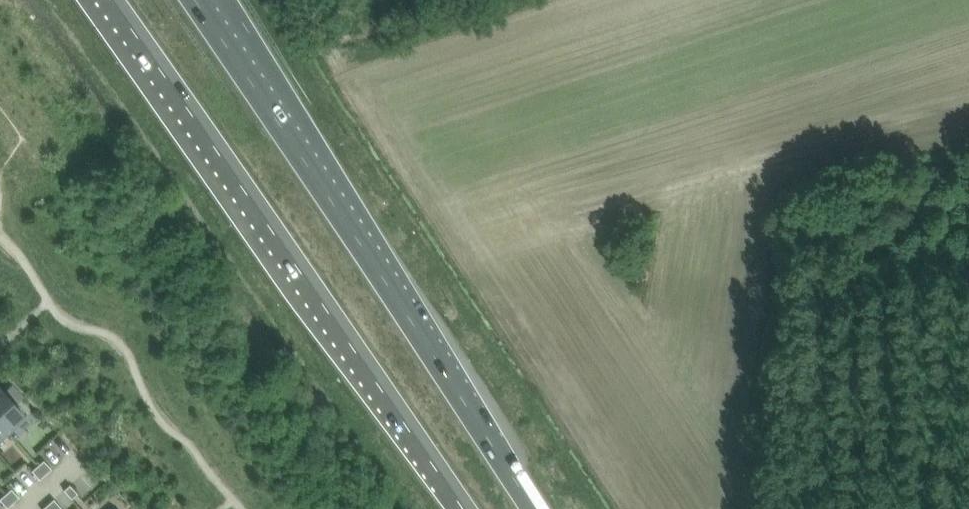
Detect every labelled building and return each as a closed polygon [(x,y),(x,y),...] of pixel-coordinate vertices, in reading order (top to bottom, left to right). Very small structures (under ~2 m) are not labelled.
[(14,385),(4,393),(15,405),(24,397),(14,385)] [(9,432),(26,417),(15,405),(4,393),(0,388),(0,421),(9,432)] [(9,432),(0,421),(0,440),(9,432)] [(46,472),(52,467),(44,458),(38,463),(46,472)] [(46,472),(38,463),(32,468),(40,477),(46,472)] [(70,485),(64,490),(72,499),(78,494),(70,485)] [(13,501),(19,495),(12,486),(6,492),(13,501)] [(6,492),(0,497),(7,506),(13,501),(6,492)] [(48,505),(52,508),(61,508),(62,508),(54,500),(48,505)]
